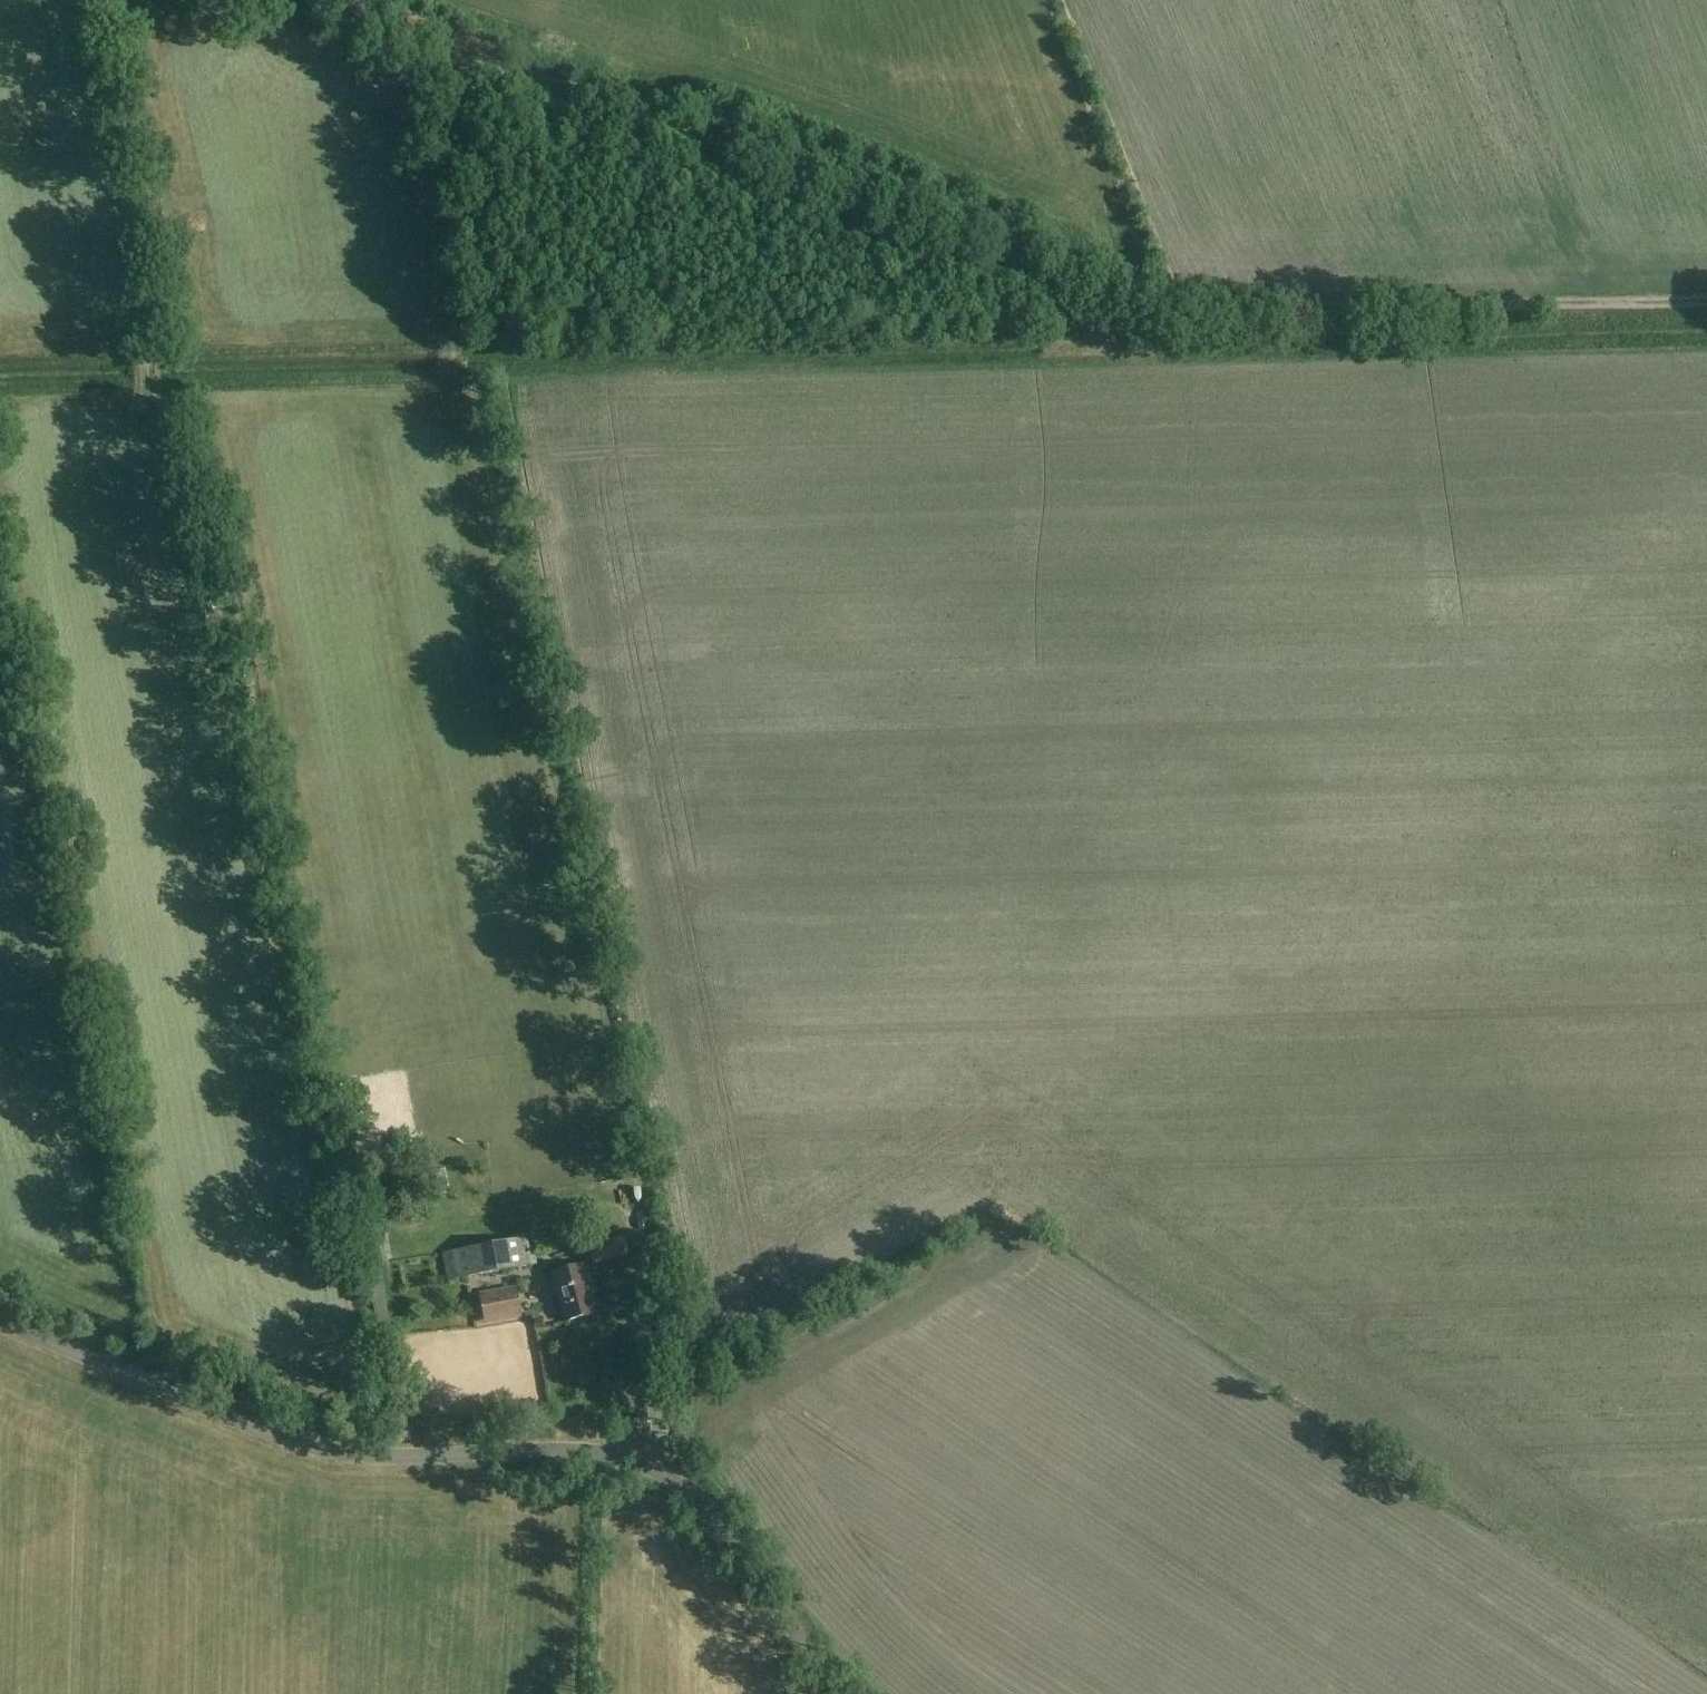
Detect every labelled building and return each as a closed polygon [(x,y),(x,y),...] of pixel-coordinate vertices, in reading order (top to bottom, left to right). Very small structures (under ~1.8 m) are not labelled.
[(531,1237),(453,1252),(458,1279),(536,1265),(531,1237)] [(625,1238),(589,1248),(593,1264),(630,1255),(625,1238)] [(565,1322),(595,1313),(587,1285),(590,1284),(584,1264),(551,1273),(565,1322)] [(484,1324),(522,1318),(516,1286),(479,1293),(484,1324)]
